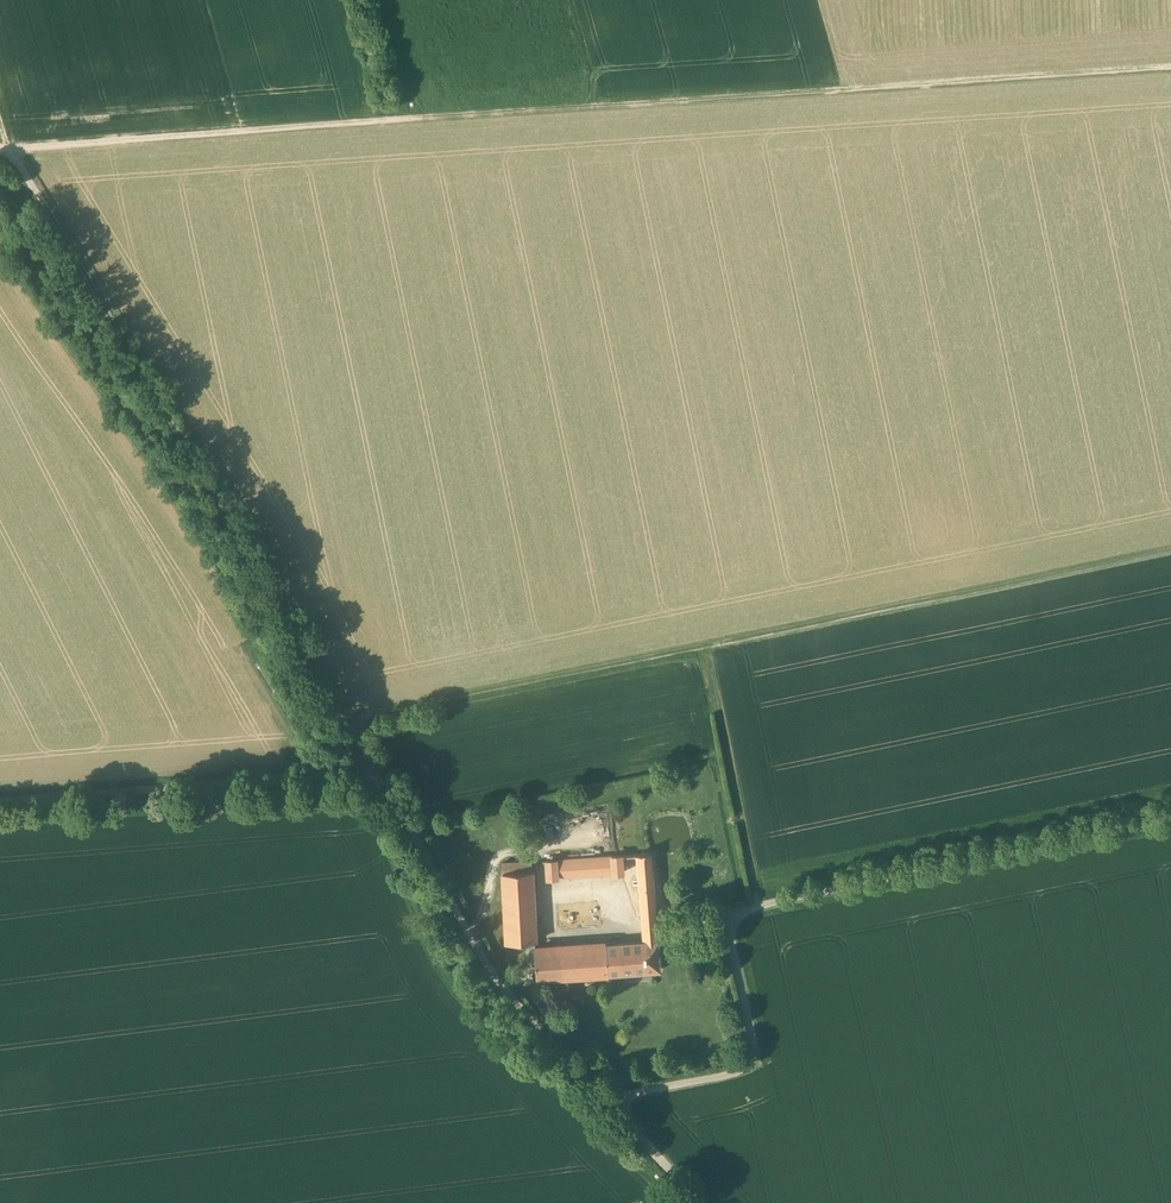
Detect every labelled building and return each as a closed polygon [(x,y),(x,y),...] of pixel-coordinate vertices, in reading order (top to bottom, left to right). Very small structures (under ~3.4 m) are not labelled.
[(652,854),(637,855),(642,930),(657,929),(652,854)] [(623,856),(548,861),(549,877),(624,872),(623,856)] [(533,870),(504,872),(508,942),(538,940),(533,870)] [(643,941),(605,943),(607,967),(659,964),(658,941),(643,942),(643,941)] [(605,943),(534,948),(536,978),(607,974),(607,967),(605,943)]
